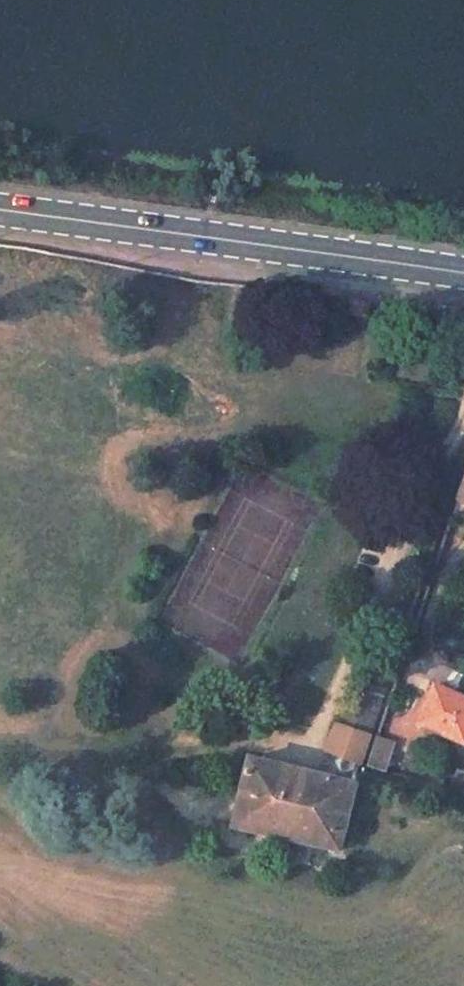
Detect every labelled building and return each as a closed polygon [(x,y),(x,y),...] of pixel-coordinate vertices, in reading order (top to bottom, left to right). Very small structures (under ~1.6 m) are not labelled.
[(367,305),(352,302),(350,314),(364,317),(367,305)] [(454,513),(463,516),(463,485),(460,497),(454,513)] [(387,681),(371,676),(366,691),(381,697),(387,681)] [(420,722),(463,741),(463,697),(436,685),(420,722)] [(366,691),(358,689),(344,720),(371,727),(381,697),(366,691)] [(344,720),(339,718),(326,750),(363,756),(371,727),(344,720)] [(375,750),(369,766),(381,770),(387,754),(375,750)] [(356,784),(242,757),(226,826),(340,853),(356,784)] [(451,789),(463,793),(463,773),(459,771),(451,789)]
